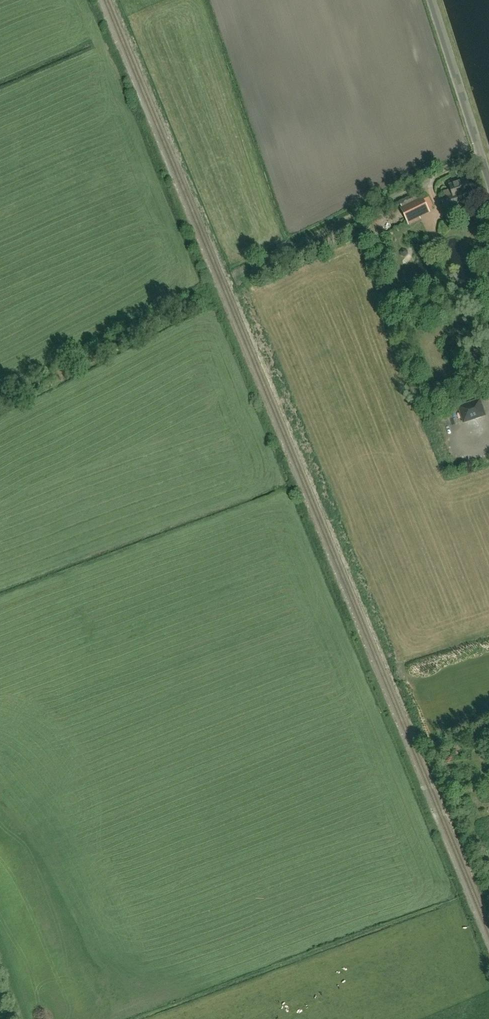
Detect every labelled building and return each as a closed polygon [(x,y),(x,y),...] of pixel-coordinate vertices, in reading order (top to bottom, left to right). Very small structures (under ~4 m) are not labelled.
[(467,202),(465,196),(472,194),(468,179),(450,185),(451,190),(444,192),(450,208),(467,202)] [(423,200),(403,210),(408,221),(428,211),(423,200)] [(463,423),(486,416),(480,399),(458,407),(463,423)] [(449,415),(452,423),(460,420),(458,412),(449,415)]
